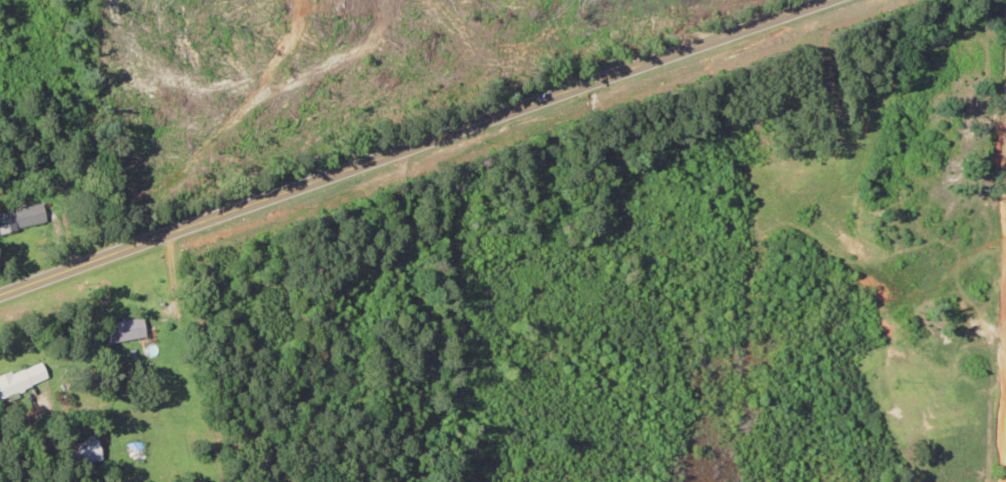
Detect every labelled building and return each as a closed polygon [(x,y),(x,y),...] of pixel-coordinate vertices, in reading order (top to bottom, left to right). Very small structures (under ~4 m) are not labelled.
[(3,234),(49,224),(45,205),(0,215),(0,220),(3,234)] [(109,341),(139,338),(137,318),(107,322),(109,341)] [(50,379),(44,361),(0,377),(0,397),(50,379)] [(74,466),(104,460),(100,438),(70,444),(74,466)]
